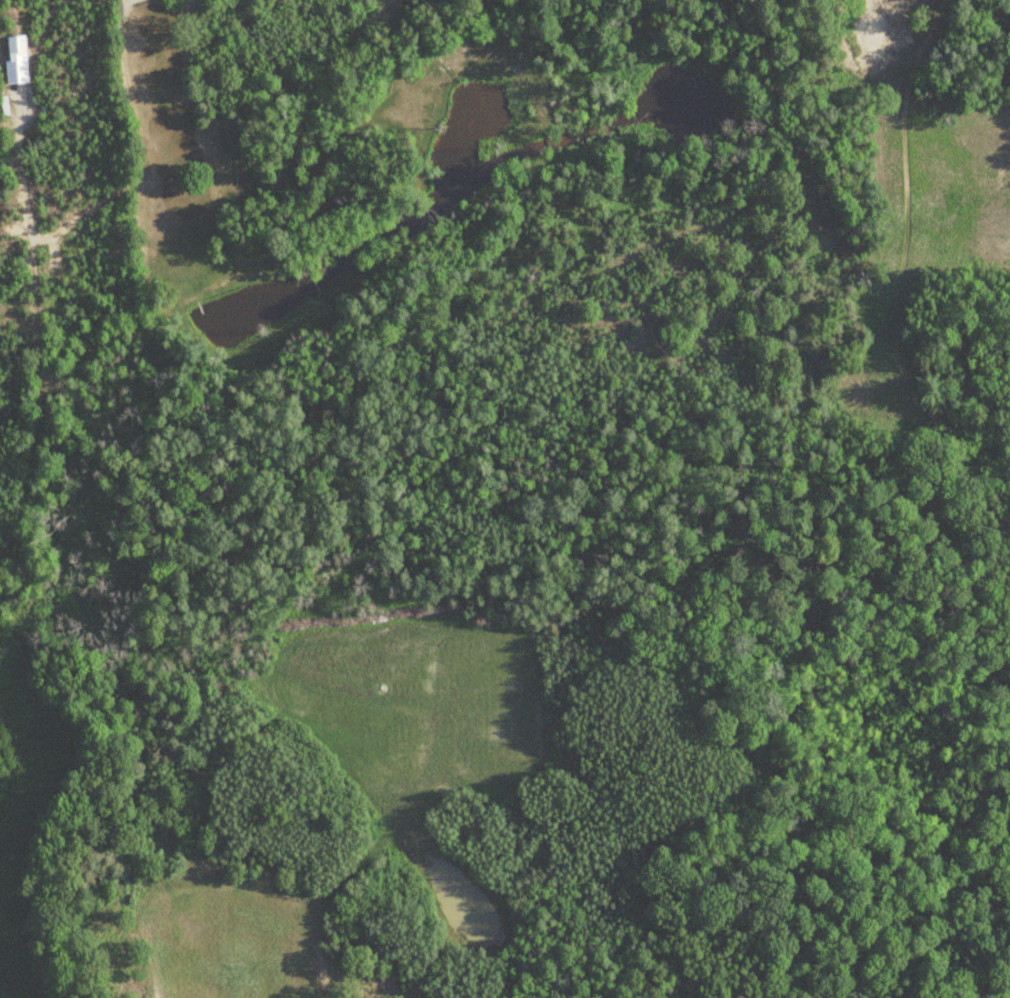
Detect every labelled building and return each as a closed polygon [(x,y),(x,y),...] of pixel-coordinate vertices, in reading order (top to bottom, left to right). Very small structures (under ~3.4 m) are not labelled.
[(23,83),(22,36),(1,37),(2,83),(23,83)]
